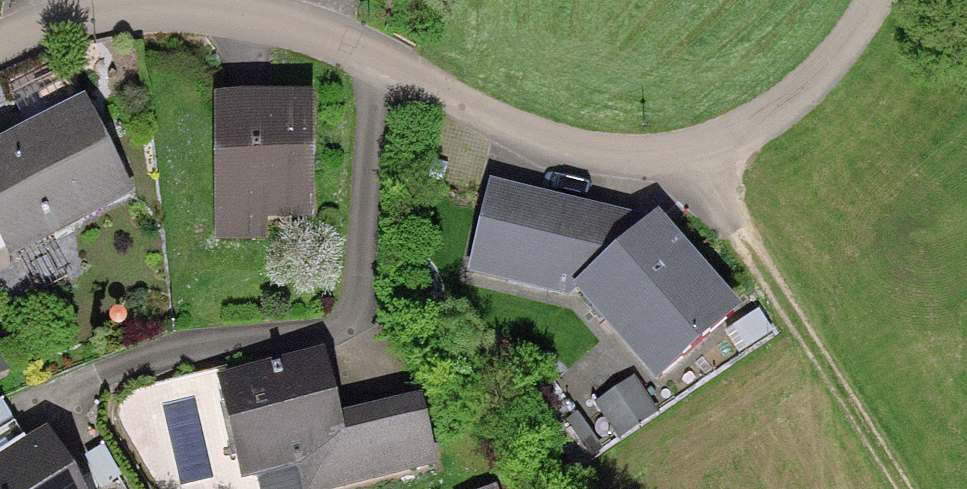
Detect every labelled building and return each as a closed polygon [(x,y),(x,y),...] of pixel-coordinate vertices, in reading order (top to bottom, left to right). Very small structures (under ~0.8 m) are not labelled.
[(316,96),(212,98),(215,239),(318,237),(316,96)] [(0,143),(0,241),(13,266),(139,197),(84,97),(0,143)] [(664,218),(492,186),(473,276),(581,303),(656,394),(749,316),(664,218)] [(11,373),(0,349),(0,378),(11,373)] [(226,385),(248,488),(349,488),(441,469),(426,401),(344,419),(332,362),(226,385)] [(0,463),(0,488),(81,488),(51,435),(0,463)]
